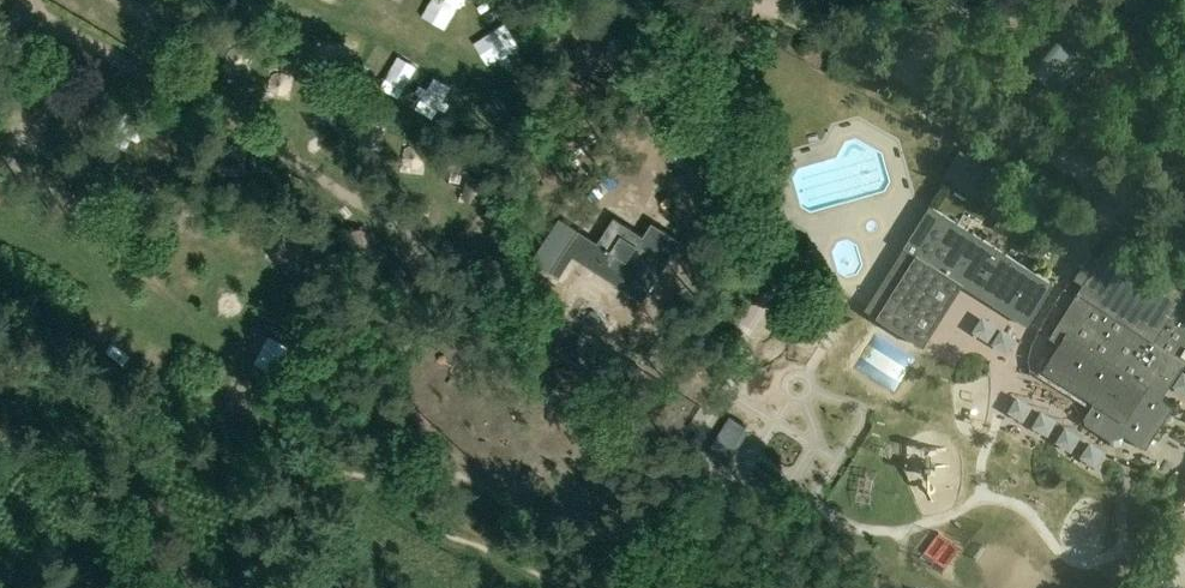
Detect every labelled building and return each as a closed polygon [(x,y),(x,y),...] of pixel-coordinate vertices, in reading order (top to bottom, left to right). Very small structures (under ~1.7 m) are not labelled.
[(1055,33),(1029,63),(1056,86),(1082,57),(1055,33)] [(280,102),(297,100),(295,79),(278,81),(280,102)] [(329,102),(312,109),(322,130),(339,123),(329,102)] [(931,204),(923,216),(904,246),(905,247),(866,308),(925,346),(964,284),(1028,324),(1055,283),(1029,266),(931,204)] [(613,219),(597,244),(609,251),(601,263),(628,280),(622,289),(644,303),(682,244),(653,226),(645,240),(613,219)] [(280,270),(291,245),(277,239),(266,264),(280,270)] [(837,242),(831,270),(854,275),(860,247),(837,242)] [(1045,369),(1095,401),(1089,412),(1086,417),(1087,423),(1093,428),(1109,438),(1126,435),(1146,448),(1173,405),(1163,399),(1184,365),(1184,366),(1184,301),(1182,299),(1184,294),(1184,291),(1130,255),(1124,252),(1110,243),(1100,259),(1084,283),(1079,292),(1051,336),(1061,343),(1053,355),(1045,369)] [(859,380),(901,396),(915,359),(873,343),(859,380)] [(724,466),(748,429),(727,416),(704,453),(724,466)] [(1094,429),(1082,439),(1090,450),(1103,441),(1094,429)] [(1114,443),(1102,454),(1113,465),(1125,454),(1114,443)]
